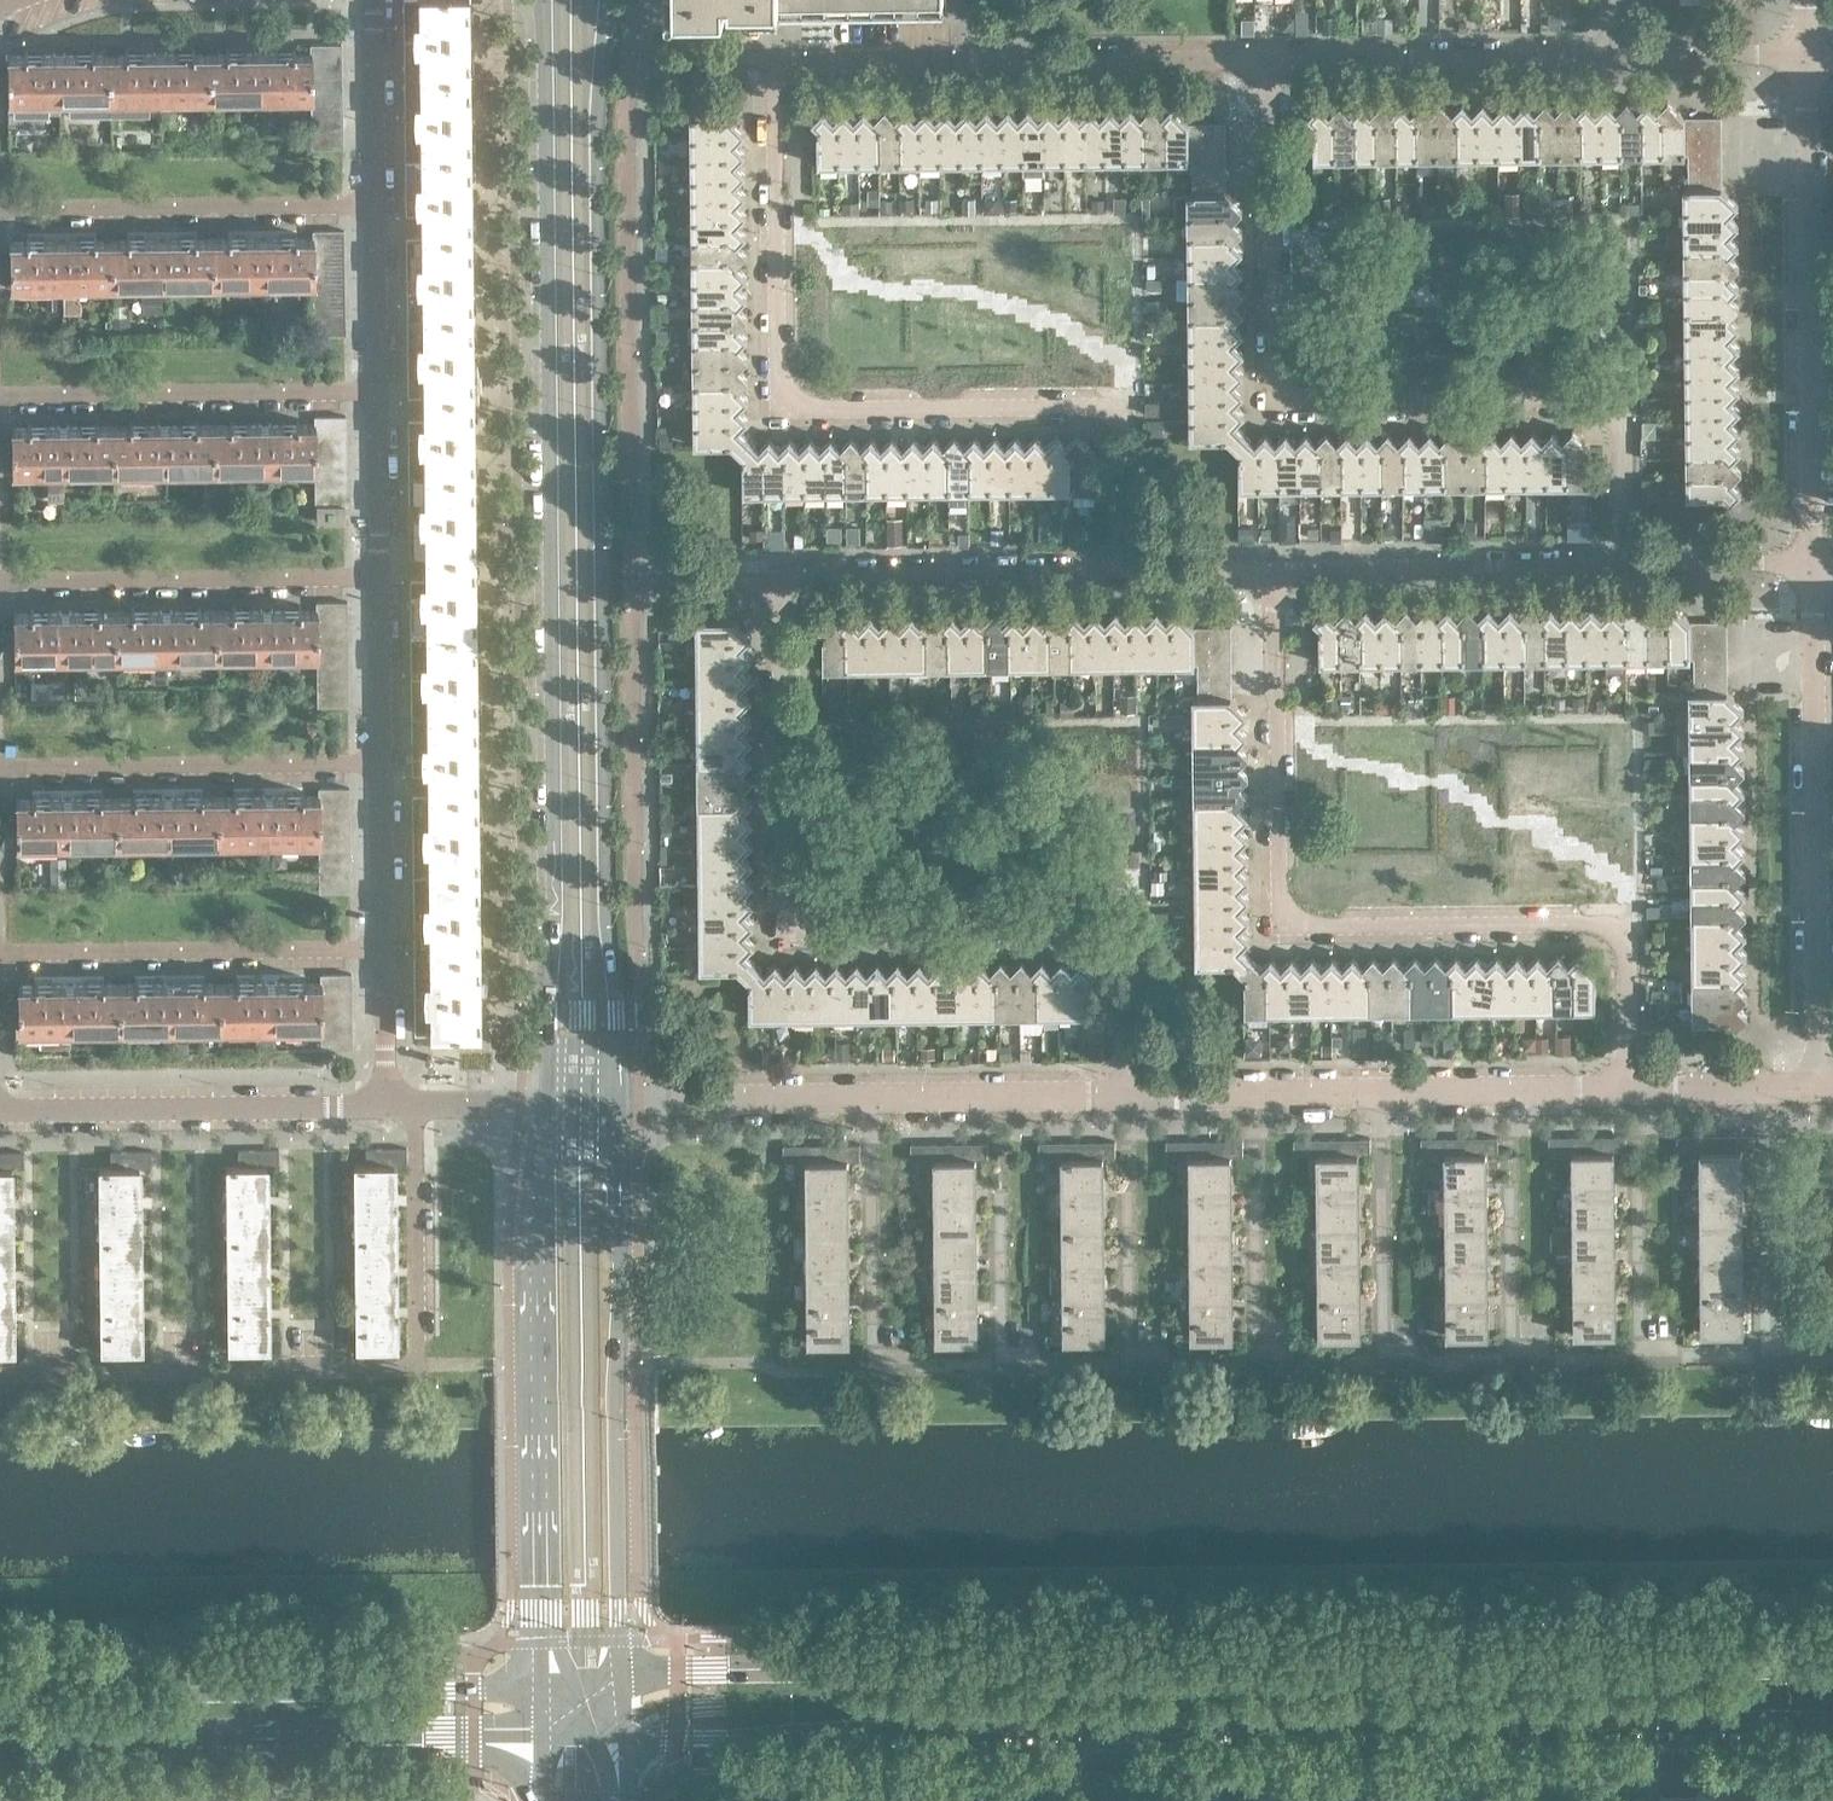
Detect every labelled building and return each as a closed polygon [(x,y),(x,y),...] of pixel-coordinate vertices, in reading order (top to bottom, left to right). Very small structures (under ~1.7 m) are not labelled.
[(469,0),(403,0),(404,73),(469,73),(469,0)] [(341,58),(341,43),(310,43),(310,51),(311,59),(341,58)] [(311,73),(311,59),(310,51),(295,51),(295,47),(292,47),(292,52),(279,53),(279,51),(241,51),(242,53),(229,53),(228,48),(225,48),(225,52),(210,52),(211,94),(233,94),(233,89),(249,89),(249,93),(273,93),(273,89),(289,88),(289,93),(311,93),(311,88),(311,73)] [(211,94),(210,52),(195,52),(195,48),(192,48),(192,53),(179,54),(179,52),(141,52),(141,54),(128,54),(128,49),(125,49),(125,53),(109,53),(110,95),(133,95),(133,90),(148,90),(148,95),(173,94),(173,90),(188,90),(188,94),(211,94)] [(110,95),(109,53),(94,53),(94,49),(91,49),(91,55),(78,55),(78,53),(40,54),(40,55),(27,55),(27,50),(24,50),(24,54),(8,54),(8,96),(32,96),(32,91),(47,91),(47,96),(72,95),(72,91),(87,91),(87,95),(110,95)] [(342,73),(341,58),(311,59),(311,73),(342,73)] [(342,87),(342,73),(311,73),(311,88),(342,87)] [(471,153),(470,108),(469,73),(404,73),(405,153),(471,153)] [(342,102),(342,87),(311,88),(311,93),(311,102),(342,102)] [(1665,117),(1658,109),(1648,99),(1638,110),(1645,117),(1645,154),(1666,154),(1665,117)] [(1685,130),(1685,116),(1668,99),(1658,109),(1665,117),(1666,154),(1685,154),(1685,153),(1685,144),(1685,130)] [(1584,155),(1584,118),(1576,110),(1566,100),(1556,111),(1563,118),(1564,155),(1584,155)] [(1605,155),(1604,117),(1597,110),(1587,100),(1576,110),(1584,118),(1584,155),(1605,155)] [(1625,117),(1617,110),(1607,100),(1597,110),(1604,117),(1605,155),(1625,154),(1625,117)] [(1645,154),(1645,117),(1638,110),(1627,100),(1617,110),(1625,117),(1625,154),(1645,154)] [(1501,118),(1494,111),(1483,101),(1473,111),(1481,119),(1481,156),(1501,156),(1501,118)] [(1523,118),(1515,111),(1505,101),(1494,111),(1501,118),(1501,156),(1523,155),(1523,118)] [(1543,155),(1543,118),(1536,111),(1525,101),(1515,111),(1523,118),(1523,155),(1543,155)] [(1563,118),(1556,111),(1546,101),(1536,111),(1543,118),(1543,155),(1564,155),(1563,118)] [(342,116),(342,102),(311,102),(311,117),(342,116)] [(1399,157),(1399,120),(1392,112),(1381,102),(1371,113),(1379,120),(1379,157),(1399,157)] [(1420,157),(1419,119),(1412,112),(1402,102),(1392,112),(1399,120),(1399,157),(1420,157)] [(1440,119),(1432,112),(1422,102),(1412,112),(1419,119),(1420,157),(1440,156),(1440,119)] [(1461,156),(1460,119),(1453,112),(1442,102),(1432,112),(1440,119),(1440,156),(1461,156)] [(1481,156),(1481,119),(1473,111),(1463,102),(1453,112),(1460,119),(1461,156),(1481,156)] [(1338,120),(1330,113),(1320,103),(1309,115),(1315,121),(1315,158),(1338,157),(1338,120)] [(1359,157),(1358,120),(1351,113),(1340,103),(1330,113),(1338,120),(1338,157),(1359,157)] [(1379,120),(1371,113),(1361,103),(1351,113),(1358,120),(1359,157),(1379,157),(1379,120)] [(1128,123),(1120,115),(1110,105),(1100,116),(1107,123),(1108,160),(1128,160),(1128,123)] [(1148,160),(1148,122),(1141,115),(1130,105),(1120,115),(1128,123),(1128,160),(1148,160)] [(1168,122),(1161,115),(1151,105),(1141,115),(1148,122),(1148,160),(1169,159),(1168,122)] [(1190,159),(1190,158),(1190,150),(1189,136),(1189,122),(1190,122),(1172,105),(1161,115),(1168,122),(1169,159),(1190,159)] [(1026,161),(1026,124),(1018,116),(1008,106),(998,117),(1005,124),(1006,161),(1026,161)] [(1047,161),(1046,123),(1039,116),(1028,106),(1018,116),(1026,124),(1026,161),(1047,161)] [(1067,123),(1059,116),(1049,106),(1039,116),(1046,123),(1047,161),(1067,160),(1067,123)] [(1087,123),(1080,116),(1069,106),(1059,116),(1067,123),(1067,160),(1087,160),(1087,123)] [(1108,160),(1107,123),(1100,116),(1090,106),(1080,116),(1087,123),(1087,160),(1108,160)] [(945,162),(944,125),(937,117),(926,107),(916,118),(924,125),(924,162),(945,162)] [(965,161),(965,124),(957,117),(947,107),(937,117),(944,125),(945,162),(965,161)] [(985,124),(978,117),(967,107),(957,117),(965,124),(965,161),(985,161),(985,124)] [(1006,161),(1005,124),(998,117),(988,107),(978,117),(985,124),(985,161),(1006,161)] [(843,163),(842,126),(835,118),(824,108),(813,120),(819,126),(820,163),(843,163)] [(863,163),(863,125),(855,118),(845,108),(835,118),(842,126),(843,163),(863,163)] [(883,162),(883,125),(876,118),(865,108),(855,118),(863,125),(863,163),(883,162)] [(903,125),(896,118),(886,108),(876,118),(883,125),(883,162),(904,162),(903,125)] [(924,162),(924,125),(916,118),(906,108),(896,118),(903,125),(904,162),(924,162)] [(747,131),(730,114),(692,114),(692,134),(729,134),(737,141),(747,131)] [(342,131),(342,116),(311,117),(312,131),(342,131)] [(1721,130),(1721,116),(1685,116),(1685,130),(1721,130)] [(1226,135),(1225,121),(1190,122),(1189,122),(1189,136),(1226,135)] [(1721,144),(1721,130),(1685,130),(1685,144),(1721,144)] [(343,146),(342,131),(312,131),(312,147),(343,146)] [(747,151),(737,141),(729,134),(692,134),(692,154),(730,154),(737,161),(747,151)] [(1226,149),(1226,135),(1189,136),(1190,150),(1226,149)] [(1721,158),(1721,144),(1685,144),(1685,153),(1688,153),(1689,158),(1721,158)] [(1226,163),(1226,149),(1190,150),(1190,158),(1193,158),(1193,164),(1226,163)] [(407,313),(472,312),(471,221),(471,153),(405,153),(406,210),(420,210),(420,221),(420,232),(419,232),(420,233),(406,233),(407,313)] [(747,171),(737,161),(730,154),(692,154),(693,175),(730,174),(737,182),(747,171)] [(1722,172),(1721,158),(1689,158),(1689,172),(1722,172)] [(1226,177),(1226,163),(1193,164),(1193,178),(1226,177)] [(1722,186),(1722,172),(1689,172),(1689,186),(1722,186)] [(747,192),(737,182),(730,174),(693,175),(693,195),(730,195),(737,202),(747,192)] [(1226,191),(1226,177),(1193,178),(1194,192),(1226,192),(1226,191)] [(1739,203),(1722,186),(1689,186),(1684,186),(1684,206),(1722,206),(1729,213),(1739,203)] [(1243,208),(1226,191),(1226,192),(1194,192),(1189,192),(1189,212),(1226,211),(1233,219),(1243,208)] [(748,212),(737,202),(730,195),(693,195),(693,216),(730,215),(738,222),(748,212)] [(878,209),(878,195),(869,195),(869,209),(878,209)] [(1159,209),(1159,195),(1145,195),(1145,209),(1159,209)] [(939,209),(939,197),(929,197),(929,209),(939,209)] [(1017,208),(1017,199),(1007,198),(1007,208),(1017,208)] [(998,211),(997,199),(986,200),(987,212),(998,211)] [(912,213),(912,201),(900,202),(901,213),(912,213)] [(1451,214),(1451,201),(1437,201),(1437,214),(1451,214)] [(859,211),(859,202),(844,202),(844,211),(859,211)] [(1330,212),(1330,202),(1318,202),(1318,211),(1330,212)] [(1373,211),(1373,202),(1363,202),(1364,211),(1373,211)] [(1433,211),(1432,203),(1419,203),(1419,212),(1433,211)] [(833,213),(833,205),(820,204),(820,213),(833,213)] [(1351,212),(1351,204),(1338,204),(1338,212),(1351,212)] [(1739,223),(1729,213),(1722,206),(1684,206),(1685,227),(1722,226),(1729,233),(1739,223)] [(1244,229),(1233,219),(1226,211),(1189,212),(1189,232),(1226,232),(1234,239),(1244,229)] [(748,233),(738,222),(730,215),(693,216),(693,236),(731,236),(738,243),(748,233)] [(1739,243),(1729,233),(1722,226),(1685,227),(1685,247),(1722,247),(1729,254),(1739,243)] [(344,244),(343,229),(313,229),(313,237),(313,245),(344,244)] [(1244,249),(1234,239),(1226,232),(1189,232),(1190,253),(1227,252),(1234,259),(1244,249)] [(313,279),(313,274),(313,259),(313,245),(313,237),(298,237),(298,233),(295,233),(295,238),(282,238),(282,237),(244,237),(244,239),(231,239),(231,234),(228,234),(228,237),(212,238),(213,280),(236,280),(236,275),(251,275),(251,279),(276,279),(276,275),(291,274),(291,279),(313,279)] [(213,280),(212,238),(197,238),(197,234),(194,234),(194,239),(181,240),(181,238),(143,238),(143,240),(130,240),(130,235),(127,235),(127,238),(112,239),(112,281),(135,281),(135,276),(150,276),(150,280),(175,280),(175,276),(190,275),(190,280),(213,280)] [(112,281),(112,239),(96,239),(96,235),(93,235),(93,240),(80,241),(80,239),(42,239),(42,241),(29,241),(29,236),(26,236),(26,240),(10,240),(10,282),(34,282),(34,277),(49,277),(49,281),(74,281),(74,277),(90,276),(90,281),(112,281)] [(748,253),(738,243),(731,236),(693,236),(694,256),(731,256),(738,263),(748,253)] [(344,259),(344,244),(313,245),(313,259),(344,259)] [(1740,264),(1729,254),(1722,247),(1685,247),(1685,268),(1723,267),(1730,274),(1740,264)] [(1244,269),(1234,259),(1227,252),(1190,253),(1190,273),(1227,273),(1234,280),(1244,269)] [(748,273),(738,263),(731,256),(694,256),(694,277),(731,276),(738,284),(748,273)] [(344,273),(344,259),(313,259),(313,274),(344,273)] [(1740,284),(1730,274),(1723,267),(1685,268),(1685,288),(1723,287),(1730,295),(1740,284)] [(344,288),(344,273),(313,274),(313,279),(313,288),(344,288)] [(1244,290),(1234,280),(1227,273),(1190,273),(1190,293),(1227,293),(1234,300),(1244,290)] [(749,294),(738,284),(731,276),(694,277),(694,297),(731,297),(739,304),(749,294)] [(1740,305),(1730,295),(1723,287),(1685,288),(1686,308),(1723,308),(1730,315),(1740,305)] [(345,302),(344,288),(313,288),(314,303),(345,302)] [(1244,310),(1234,300),(1227,293),(1190,293),(1190,314),(1227,313),(1234,320),(1244,310)] [(749,314),(739,304),(731,297),(694,297),(694,318),(731,317),(739,324),(749,314)] [(345,317),(345,302),(314,303),(314,317),(345,317)] [(1740,325),(1730,315),(1723,308),(1686,308),(1686,329),(1723,328),(1731,335),(1740,325)] [(473,403),(472,312),(407,313),(408,393),(421,393),(421,394),(422,394),(423,403),(423,415),(408,415),(409,473),(474,472),(473,403)] [(1244,331),(1234,320),(1227,313),(1190,314),(1190,334),(1227,334),(1234,341),(1244,331)] [(345,332),(345,317),(314,317),(314,333),(345,332)] [(749,334),(739,324),(731,317),(694,318),(694,338),(732,337),(739,345),(749,334)] [(1005,328),(1005,358),(1052,357),(1052,328),(1005,328)] [(1741,345),(1731,335),(1723,328),(1686,329),(1686,349),(1723,349),(1731,356),(1741,345)] [(1245,351),(1234,341),(1227,334),(1190,334),(1191,355),(1228,354),(1235,361),(1245,351)] [(749,355),(739,345),(732,337),(694,338),(695,358),(732,358),(739,365),(749,355)] [(968,339),(969,371),(999,370),(999,338),(968,339)] [(1741,367),(1730,356),(1731,356),(1723,349),(1686,349),(1686,371),(1724,370),(1731,377),(1741,367)] [(1245,371),(1235,361),(1228,354),(1191,355),(1191,375),(1228,375),(1235,382),(1245,371)] [(749,375),(739,365),(732,358),(695,358),(695,379),(732,378),(740,386),(749,375)] [(1741,387),(1731,377),(1724,370),(1686,371),(1687,391),(1724,391),(1731,398),(1741,387)] [(1245,392),(1235,382),(1228,375),(1191,375),(1191,395),(1228,395),(1235,402),(1245,392)] [(750,396),(740,386),(732,378),(695,379),(695,399),(732,399),(740,406),(750,396)] [(1741,408),(1731,398),(1724,391),(1687,391),(1687,411),(1724,411),(1731,418),(1741,408)] [(1245,412),(1235,402),(1228,395),(1191,395),(1191,416),(1228,415),(1235,422),(1245,412)] [(750,416),(740,406),(732,399),(695,399),(695,419),(733,419),(740,426),(750,416)] [(1650,414),(1650,403),(1641,403),(1641,415),(1650,414)] [(1742,428),(1731,418),(1724,411),(1687,411),(1687,432),(1724,431),(1732,438),(1742,428)] [(346,430),(346,414),(315,415),(315,422),(315,430),(346,430)] [(1245,432),(1235,422),(1228,415),(1191,416),(1191,438),(1229,438),(1234,444),(1245,432)] [(315,445),(315,430),(315,422),(300,422),(300,419),(296,419),(296,424),(283,424),(283,423),(246,423),(246,425),(233,425),(233,419),(230,419),(230,423),(214,423),(215,466),(237,465),(237,461),(253,461),(253,465),(277,465),(277,460),(293,460),(293,465),(315,465),(315,459),(315,445)] [(751,437),(740,426),(733,419),(695,419),(696,444),(733,443),(739,449),(751,437)] [(215,466),(214,423),(199,424),(199,420),(196,420),(196,425),(183,425),(183,424),(164,424),(145,424),(145,426),(132,426),(132,420),(129,421),(129,424),(113,424),(114,467),(137,466),(137,462),(152,462),(152,466),(177,466),(177,461),(192,461),(192,466),(215,466)] [(114,467),(113,424),(98,425),(98,421),(95,421),(95,426),(82,426),(82,425),(44,425),(44,427),(31,427),(31,422),(28,422),(28,425),(12,425),(12,468),(36,467),(36,463),(51,463),(51,467),(76,467),(76,462),(91,462),(91,467),(114,467)] [(1590,483),(1590,446),(1590,445),(1573,428),(1563,439),(1570,446),(1571,483),(1590,483)] [(1509,447),(1501,439),(1491,429),(1481,440),(1489,447),(1489,484),(1509,484),(1509,447)] [(1530,484),(1529,446),(1522,439),(1512,429),(1501,439),(1509,447),(1509,484),(1530,484)] [(1550,446),(1542,439),(1532,429),(1522,439),(1529,446),(1530,484),(1550,483),(1550,446)] [(1571,483),(1570,446),(1563,439),(1552,429),(1542,439),(1550,446),(1550,483),(1571,483)] [(346,444),(346,430),(315,430),(315,445),(346,444)] [(1406,485),(1406,448),(1398,440),(1388,430),(1378,441),(1385,448),(1386,485),(1406,485)] [(1428,485),(1427,448),(1420,440),(1410,430),(1398,440),(1406,448),(1406,485),(1428,485)] [(1448,447),(1440,440),(1430,430),(1420,440),(1427,448),(1428,485),(1448,485),(1448,447)] [(1468,447),(1461,440),(1450,430),(1440,440),(1448,447),(1448,485),(1469,484),(1468,447)] [(1489,484),(1489,447),(1481,440),(1471,430),(1461,440),(1468,447),(1469,484),(1489,484)] [(1324,449),(1317,441),(1306,431),(1296,442),(1304,449),(1304,486),(1325,486),(1324,449)] [(1345,448),(1337,441),(1327,431),(1317,441),(1324,449),(1325,486),(1345,486),(1345,448)] [(1365,485),(1365,448),(1358,441),(1347,431),(1337,441),(1345,448),(1345,486),(1365,485)] [(1385,448),(1378,441),(1368,431),(1358,441),(1365,448),(1365,485),(1386,485),(1385,448)] [(1742,449),(1732,438),(1724,431),(1687,432),(1687,452),(1725,452),(1732,459),(1742,449)] [(1263,487),(1263,449),(1256,442),(1245,432),(1234,444),(1240,450),(1241,487),(1263,487)] [(1284,449),(1276,442),(1266,432),(1256,442),(1263,449),(1263,487),(1284,486),(1284,449)] [(1304,486),(1304,449),(1296,442),(1286,432),(1276,442),(1284,449),(1284,486),(1304,486)] [(672,444),(673,435),(664,434),(664,444),(672,444)] [(1034,489),(1034,452),(1026,444),(1016,434),(1006,445),(1013,452),(1014,489),(1034,489)] [(1055,489),(1054,451),(1047,444),(1036,434),(1026,444),(1034,452),(1034,489),(1055,489)] [(1075,451),(1067,444),(1057,434),(1047,444),(1054,451),(1055,489),(1075,488),(1075,451)] [(1095,488),(1094,451),(1077,434),(1067,444),(1075,451),(1075,488),(1095,488)] [(952,453),(945,445),(934,435),(924,446),(932,453),(932,490),(953,490),(952,453)] [(973,452),(965,445),(955,435),(945,445),(952,453),(953,490),(973,489),(973,452)] [(993,452),(986,445),(975,435),(965,445),(973,452),(973,489),(993,489),(993,452)] [(1013,452),(1006,445),(996,435),(986,445),(993,452),(993,489),(1014,489),(1013,452)] [(851,491),(850,454),(843,446),(833,436),(822,447),(830,454),(830,491),(851,491)] [(871,491),(871,453),(863,446),(853,436),(843,446),(850,454),(851,491),(871,491)] [(891,453),(884,446),(873,436),(863,446),(871,453),(871,491),(891,490),(891,453)] [(912,490),(911,453),(904,446),(894,436),(884,446),(891,453),(891,490),(912,490)] [(932,490),(932,453),(924,446),(914,436),(904,446),(911,453),(912,490),(932,490)] [(769,492),(769,455),(761,447),(751,437),(739,449),(745,455),(745,492),(769,492)] [(789,491),(789,454),(782,447),(771,437),(761,447),(769,455),(769,492),(789,491)] [(809,454),(802,447),(792,437),(782,447),(789,454),(789,491),(810,491),(809,454)] [(830,454),(822,447),(812,437),(802,447),(809,454),(810,491),(830,491),(830,454)] [(346,459),(346,444),(315,445),(315,459),(346,459)] [(1742,469),(1732,459),(1725,452),(1687,452),(1687,473),(1725,472),(1732,479),(1742,469)] [(346,473),(346,459),(315,459),(315,465),(315,474),(346,473)] [(475,565),(474,489),(474,472),(409,473),(410,552),(423,552),(423,553),(424,553),(424,566),(424,575),(410,575),(410,632),(475,632),(475,565)] [(1742,489),(1732,479),(1725,472),(1687,473),(1688,495),(1725,495),(1731,501),(1742,489)] [(346,488),(346,473),(315,474),(315,488),(346,488)] [(347,503),(346,488),(315,488),(316,504),(317,504),(345,503),(347,503)] [(345,520),(345,503),(317,504),(318,520),(345,520)] [(1578,533),(1578,521),(1568,521),(1568,533),(1578,533)] [(1000,540),(1000,529),(990,529),(990,540),(1000,540)] [(857,543),(858,530),(849,530),(849,543),(857,543)] [(928,541),(928,532),(916,532),(916,542),(928,541)] [(348,616),(347,600),(316,601),(317,608),(317,616),(348,616)] [(1691,634),(1691,620),(1674,603),(1664,613),(1671,621),(1671,658),(1691,658),(1691,657),(1691,648),(1691,634)] [(317,631),(317,616),(317,608),(302,608),(302,604),(298,605),(299,610),(286,610),(285,608),(248,609),(248,610),(235,611),(235,605),(232,605),(232,609),(216,609),(217,651),(240,651),(239,646),(255,646),(255,651),(280,651),(280,646),(295,646),(295,650),(317,650),(317,645),(317,631)] [(1590,659),(1589,622),(1582,614),(1572,604),(1562,615),(1569,622),(1569,659),(1590,659)] [(1610,659),(1610,621),(1602,614),(1592,604),(1582,614),(1589,622),(1590,659),(1610,659)] [(1630,621),(1623,614),(1613,604),(1602,614),(1610,621),(1610,659),(1631,658),(1630,621)] [(1651,658),(1651,621),(1643,614),(1633,604),(1623,614),(1630,621),(1631,658),(1651,658)] [(1671,658),(1671,621),(1664,613),(1653,604),(1643,614),(1651,621),(1651,658),(1671,658)] [(1507,660),(1507,622),(1499,615),(1489,605),(1479,615),(1486,623),(1487,660),(1507,660)] [(1529,659),(1528,622),(1521,615),(1511,605),(1499,615),(1507,622),(1507,660),(1529,659)] [(1549,659),(1549,622),(1541,615),(1531,605),(1521,615),(1528,622),(1529,659),(1549,659)] [(1569,622),(1562,615),(1551,605),(1541,615),(1549,622),(1549,659),(1569,659),(1569,622)] [(217,651),(216,609),(201,609),(201,606),(198,606),(198,611),(185,611),(185,610),(147,610),(147,612),(134,612),(134,606),(131,606),(131,610),(115,610),(116,652),(139,652),(139,648),(154,647),(154,652),(179,652),(179,647),(194,647),(194,651),(217,651)] [(1405,624),(1397,616),(1387,606),(1377,617),(1384,624),(1385,661),(1405,661),(1405,624)] [(1425,661),(1425,623),(1418,616),(1407,606),(1397,616),(1405,624),(1405,661),(1425,661)] [(1446,660),(1445,623),(1438,616),(1428,606),(1418,616),(1425,623),(1425,661),(1446,660)] [(1466,660),(1466,623),(1458,616),(1448,606),(1438,616),(1445,623),(1446,660),(1466,660)] [(1486,623),(1479,615),(1469,606),(1458,616),(1466,623),(1466,660),(1487,660),(1486,623)] [(116,652),(115,610),(100,610),(100,607),(97,607),(97,612),(84,612),(84,611),(46,611),(46,613),(33,613),(33,608),(30,608),(30,611),(14,611),(14,654),(38,653),(38,649),(53,649),(53,653),(78,653),(78,648),(93,648),(93,653),(116,652)] [(1343,624),(1336,617),(1326,607),(1314,619),(1320,624),(1321,662),(1344,661),(1343,624)] [(1364,661),(1364,624),(1356,617),(1346,607),(1336,617),(1343,624),(1344,661),(1364,661)] [(1385,661),(1384,624),(1377,617),(1366,607),(1356,617),(1364,624),(1364,661),(1385,661)] [(1133,627),(1126,619),(1115,609),(1105,620),(1113,627),(1113,664),(1134,664),(1133,627)] [(1154,664),(1154,626),(1146,619),(1136,609),(1126,619),(1133,627),(1134,664),(1154,664)] [(1174,626),(1167,619),(1156,609),(1146,619),(1154,626),(1154,664),(1174,663),(1174,626)] [(1195,663),(1195,662),(1195,654),(1195,640),(1195,626),(1178,609),(1167,619),(1174,626),(1174,663),(1195,663)] [(1031,628),(1024,620),(1014,610),(1003,621),(1011,628),(1011,665),(1032,665),(1031,628)] [(1052,665),(1052,627),(1044,620),(1034,610),(1024,620),(1031,628),(1032,665),(1052,665)] [(1072,627),(1065,620),(1054,610),(1044,620),(1052,627),(1052,665),(1072,664),(1072,627)] [(1093,664),(1092,627),(1085,620),(1075,610),(1065,620),(1072,627),(1072,664),(1093,664)] [(1113,664),(1113,627),(1105,620),(1095,610),(1085,620),(1092,627),(1093,664),(1113,664)] [(950,666),(950,629),(942,621),(932,611),(922,622),(929,629),(930,666),(950,666)] [(970,628),(963,621),(952,611),(942,621),(950,629),(950,666),(970,666),(970,628)] [(991,665),(990,628),(983,621),(973,611),(963,621),(970,628),(970,666),(991,665)] [(1011,665),(1011,628),(1003,621),(993,611),(983,621),(990,628),(991,665),(1011,665)] [(848,630),(840,623),(830,612),(819,624),(825,630),(825,667),(848,667),(848,630)] [(869,667),(868,629),(861,622),(850,612),(840,623),(848,630),(848,667),(869,667)] [(889,629),(881,622),(871,612),(861,622),(868,629),(869,667),(889,666),(889,629)] [(909,666),(909,629),(901,622),(891,612),(881,622),(889,629),(889,666),(909,666)] [(929,629),(922,622),(912,612),(901,622),(909,629),(909,666),(930,666),(929,629)] [(348,630),(348,616),(317,616),(317,631),(348,630)] [(752,635),(735,618),(698,618),(698,638),(735,638),(742,645),(752,635)] [(1727,634),(1727,620),(1691,620),(1691,634),(1727,634)] [(1231,639),(1231,625),(1195,626),(1195,640),(1231,639)] [(348,645),(348,630),(317,631),(317,645),(348,645)] [(477,711),(475,632),(410,632),(411,712),(477,711)] [(1727,648),(1727,634),(1691,634),(1691,648),(1727,648)] [(753,655),(742,645),(735,638),(698,638),(698,658),(735,658),(743,665),(753,655)] [(1231,653),(1231,639),(1195,640),(1195,654),(1231,653)] [(348,659),(348,645),(317,645),(317,650),(317,660),(348,659)] [(1727,662),(1727,648),(1691,648),(1691,657),(1694,657),(1694,662),(1727,662)] [(1231,667),(1231,653),(1195,654),(1195,662),(1199,662),(1199,668),(1231,667)] [(753,675),(743,665),(735,658),(698,658),(698,679),(736,678),(743,686),(753,675)] [(348,674),(348,659),(317,660),(317,674),(348,674)] [(1727,676),(1727,662),(1694,662),(1694,676),(1727,676)] [(1231,681),(1231,667),(1199,668),(1199,682),(1231,681)] [(348,688),(348,674),(317,674),(317,689),(348,688)] [(1727,690),(1727,679),(1727,676),(1694,676),(1695,690),(1727,690)] [(753,696),(743,686),(736,678),(698,679),(699,699),(736,699),(743,706),(753,696)] [(1231,695),(1231,681),(1199,682),(1199,696),(1231,696),(1231,695)] [(109,686),(98,686),(98,698),(109,698),(109,686)] [(86,687),(75,687),(75,698),(86,698),(86,687)] [(348,704),(348,688),(317,689),(317,704),(348,704)] [(983,688),(971,688),(971,707),(983,707),(983,688)] [(1727,690),(1695,690),(1690,690),(1690,710),(1728,710),(1735,717),(1745,707),(1727,690)] [(1134,710),(1134,697),(1134,693),(1122,693),(1122,710),(1134,710)] [(1249,712),(1231,695),(1231,696),(1199,696),(1195,696),(1195,716),(1232,715),(1239,722),(1249,712)] [(1338,707),(1337,696),(1326,696),(1327,707),(1338,707)] [(1583,708),(1582,697),(1574,697),(1574,708),(1583,708)] [(1564,706),(1564,698),(1555,698),(1555,707),(1564,706)] [(753,716),(743,706),(736,699),(699,699),(699,720),(736,719),(743,726),(753,716)] [(1458,709),(1458,699),(1443,700),(1444,709),(1458,709)] [(1005,711),(1005,701),(993,702),(994,712),(1005,711)] [(1503,709),(1502,701),(1491,701),(1491,710),(1503,709)] [(924,712),(924,702),(912,703),(913,713),(924,712)] [(1745,727),(1735,717),(1728,710),(1690,710),(1690,731),(1728,730),(1735,738),(1745,727)] [(413,871),(479,870),(478,782),(477,711),(411,712),(412,770),(427,769),(427,783),(427,791),(412,791),(413,871)] [(1652,723),(1652,711),(1650,711),(1644,711),(1644,723),(1652,723)] [(1249,732),(1239,722),(1232,715),(1195,716),(1195,736),(1232,736),(1239,743),(1249,732)] [(754,736),(743,726),(736,719),(699,720),(699,740),(736,739),(744,747),(754,736)] [(1666,731),(1666,722),(1657,722),(1657,732),(1666,731)] [(1745,747),(1735,738),(1728,730),(1690,731),(1691,751),(1728,751),(1735,758),(1745,747)] [(1249,753),(1239,743),(1232,736),(1195,736),(1195,756),(1232,756),(1239,763),(1249,753)] [(754,757),(744,747),(736,739),(699,740),(699,760),(736,760),(744,767),(754,757)] [(1745,768),(1735,758),(1728,751),(1691,751),(1691,772),(1728,771),(1735,778),(1745,768)] [(1660,755),(1645,755),(1645,769),(1660,769),(1660,755)] [(1249,773),(1239,763),(1232,756),(1195,756),(1195,777),(1232,776),(1240,784),(1249,773)] [(754,777),(744,767),(736,760),(699,760),(699,781),(737,780),(744,788),(754,777)] [(1746,788),(1735,778),(1728,771),(1691,772),(1691,792),(1728,792),(1736,799),(1746,788)] [(1250,794),(1240,784),(1232,776),(1195,777),(1196,797),(1233,797),(1240,804),(1250,794)] [(754,798),(744,788),(737,780),(699,781),(700,801),(737,801),(744,808),(754,798)] [(350,802),(350,786),(319,787),(319,794),(319,802),(350,802)] [(319,817),(319,802),(319,794),(304,794),(304,790),(300,790),(301,796),(288,796),(288,794),(250,795),(250,796),(237,796),(237,791),(234,791),(234,795),(218,795),(219,837),(242,837),(242,833),(257,832),(257,837),(282,837),(282,832),(297,832),(297,837),(319,836),(319,831),(319,817)] [(219,837),(218,795),(203,795),(203,791),(200,792),(200,797),(187,797),(187,795),(149,796),(149,797),(136,798),(136,792),(133,792),(133,796),(118,796),(118,838),(141,838),(141,834),(156,833),(156,838),(181,838),(181,833),(196,833),(196,838),(219,837)] [(1746,809),(1736,799),(1728,792),(1691,792),(1691,812),(1729,812),(1736,819),(1746,809)] [(118,838),(118,796),(102,796),(102,793),(99,793),(99,798),(86,798),(86,796),(48,797),(48,798),(35,799),(35,793),(32,793),(32,797),(16,797),(16,840),(40,839),(40,835),(55,834),(55,839),(80,839),(80,834),(95,834),(95,839),(118,838)] [(1250,814),(1240,804),(1233,797),(1196,797),(1196,818),(1233,817),(1240,824),(1250,814)] [(755,818),(744,808),(737,801),(700,801),(700,821),(737,821),(745,828),(755,818)] [(350,816),(350,802),(319,802),(319,817),(350,816)] [(1746,829),(1736,819),(1729,812),(1691,812),(1691,833),(1729,832),(1736,839),(1746,829)] [(350,831),(350,816),(319,817),(319,831),(350,831)] [(1250,834),(1240,824),(1233,817),(1196,818),(1196,838),(1233,838),(1240,845),(1250,834)] [(755,838),(745,828),(737,821),(700,821),(700,842),(737,841),(745,849),(755,838)] [(350,845),(350,831),(319,831),(319,836),(319,846),(350,845)] [(1746,849),(1736,839),(1729,832),(1691,833),(1692,853),(1729,853),(1736,860),(1746,849)] [(1250,855),(1240,845),(1233,838),(1196,838),(1196,858),(1233,858),(1240,865),(1250,855)] [(755,859),(745,849),(737,841),(700,842),(700,862),(738,862),(745,869),(755,859)] [(350,860),(350,845),(319,846),(319,860),(350,860)] [(1746,871),(1735,860),(1736,860),(1729,853),(1692,853),(1692,875),(1729,874),(1737,881),(1746,871)] [(1251,875),(1240,865),(1233,858),(1196,858),(1197,879),(1233,878),(1241,886),(1251,875)] [(350,874),(350,860),(319,860),(319,875),(350,874)] [(755,879),(745,869),(738,862),(700,862),(701,883),(738,882),(745,890),(755,879)] [(479,950),(479,870),(413,871),(414,951),(479,950)] [(350,890),(350,874),(319,875),(319,890),(350,890)] [(1747,891),(1737,881),(1729,874),(1692,875),(1692,895),(1730,895),(1737,902),(1747,891)] [(1674,885),(1673,876),(1659,876),(1659,885),(1674,885)] [(1251,896),(1241,886),(1233,878),(1197,879),(1197,899),(1234,899),(1241,906),(1251,896)] [(755,900),(745,890),(738,882),(701,883),(701,903),(738,903),(745,910),(755,900)] [(1164,891),(1164,883),(1155,882),(1155,891),(1164,891)] [(1747,912),(1737,902),(1730,895),(1692,895),(1692,915),(1730,915),(1737,922),(1747,912)] [(1251,916),(1241,906),(1234,899),(1197,899),(1197,920),(1234,919),(1241,926),(1251,916)] [(756,920),(745,910),(738,903),(701,903),(701,923),(738,923),(746,930),(756,920)] [(1747,932),(1737,922),(1730,915),(1692,915),(1693,936),(1730,935),(1737,943),(1747,932)] [(1251,936),(1241,926),(1234,919),(1197,920),(1197,940),(1234,939),(1241,947),(1251,936)] [(756,940),(746,930),(738,923),(701,923),(701,944),(739,943),(746,951),(756,940)] [(1747,953),(1743,948),(1737,943),(1730,935),(1693,936),(1693,956),(1730,956),(1737,963),(1747,953)] [(1251,956),(1241,947),(1234,939),(1197,940),(1197,962),(1234,962),(1240,968),(1251,956)] [(757,961),(746,951),(739,943),(701,944),(702,968),(739,967),(745,973),(757,961)] [(480,1031),(479,950),(414,951),(415,1030),(430,1030),(430,1031),(480,1031)] [(1515,971),(1507,963),(1497,953),(1487,964),(1494,971),(1495,1008),(1515,1008),(1515,971)] [(1536,1008),(1535,971),(1528,963),(1517,953),(1507,963),(1515,971),(1515,1008),(1536,1008)] [(1556,970),(1548,963),(1538,953),(1528,963),(1535,971),(1536,1008),(1556,1007),(1556,970)] [(1576,970),(1568,963),(1558,953),(1548,963),(1556,970),(1556,1007),(1577,1007),(1576,970)] [(1596,1007),(1596,971),(1596,969),(1579,953),(1568,963),(1576,970),(1577,1007),(1596,1007)] [(1433,972),(1426,964),(1415,954),(1404,965),(1412,972),(1412,1009),(1434,1009),(1433,972)] [(1454,971),(1446,964),(1436,954),(1426,964),(1433,972),(1434,1009),(1454,1009),(1454,971)] [(1474,971),(1467,964),(1456,954),(1446,964),(1454,971),(1454,1009),(1475,1008),(1474,971)] [(1495,1008),(1494,971),(1487,964),(1477,954),(1467,964),(1474,971),(1475,1008),(1495,1008)] [(1330,973),(1323,965),(1312,955),(1302,966),(1310,973),(1310,1010),(1331,1010),(1330,973)] [(1351,1010),(1351,973),(1343,965),(1333,955),(1323,965),(1330,973),(1331,1010),(1351,1010)] [(1371,972),(1363,965),(1353,955),(1343,965),(1351,973),(1351,1010),(1371,1010),(1371,972)] [(1392,1009),(1391,972),(1384,965),(1373,955),(1363,965),(1371,972),(1371,1010),(1392,1009)] [(1412,972),(1404,965),(1394,955),(1384,965),(1391,972),(1392,1009),(1412,1009),(1412,972)] [(1269,973),(1262,966),(1251,956),(1240,968),(1246,974),(1247,1011),(1269,1011),(1269,973)] [(1290,1010),(1289,973),(1282,966),(1272,956),(1262,966),(1269,973),(1269,1011),(1290,1010)] [(1310,973),(1302,966),(1292,956),(1282,966),(1289,973),(1290,1010),(1310,1010),(1310,973)] [(1748,973),(1737,963),(1730,956),(1693,956),(1693,977),(1730,976),(1738,983),(1748,973)] [(1061,1013),(1060,976),(1053,968),(1042,958),(1032,969),(1040,976),(1040,1013),(1061,1013)] [(1081,1013),(1081,975),(1073,968),(1063,958),(1053,968),(1060,976),(1061,1013),(1081,1013)] [(1101,1012),(1100,975),(1083,958),(1073,968),(1081,975),(1081,1013),(1101,1012)] [(979,977),(971,969),(961,959),(951,970),(958,977),(959,1014),(979,1014),(979,977)] [(999,1014),(999,976),(992,969),(981,959),(971,969),(979,977),(979,1014),(999,1014)] [(1019,976),(1012,969),(1002,959),(992,969),(999,976),(999,1014),(1020,1013),(1019,976)] [(1040,976),(1032,969),(1022,959),(1012,969),(1019,976),(1020,1013),(1040,1013),(1040,976)] [(897,977),(890,970),(879,960),(869,971),(877,978),(877,1015),(897,1015),(897,977)] [(918,1014),(917,977),(910,970),(900,960),(890,970),(897,977),(897,1015),(918,1014)] [(938,977),(930,970),(920,960),(910,970),(917,977),(918,1014),(938,1014),(938,977)] [(959,1014),(958,977),(951,970),(940,960),(930,970),(938,977),(938,1014),(959,1014)] [(774,979),(767,972),(757,961),(745,973),(751,979),(751,1016),(775,1016),(774,979)] [(795,979),(788,971),(777,961),(767,972),(774,979),(775,1016),(795,1016),(795,979)] [(816,1016),(815,978),(808,971),(798,961),(788,971),(795,979),(795,1016),(816,1016)] [(836,978),(828,971),(818,961),(808,971),(815,978),(816,1016),(836,1015),(836,978)] [(857,1015),(856,978),(849,971),(838,961),(828,971),(836,978),(836,1015),(857,1015)] [(877,1015),(877,978),(869,971),(859,961),(849,971),(856,978),(857,1015),(877,1015)] [(352,988),(351,972),(320,972),(321,980),(321,988),(352,988)] [(321,1002),(321,988),(321,980),(306,980),(306,976),(302,977),(302,982),(289,982),(289,980),(252,981),(252,982),(239,982),(239,977),(236,977),(236,981),(220,981),(221,1023),(243,1023),(243,1026),(259,1026),(259,1023),(283,1023),(283,1018),(299,1018),(299,1022),(321,1022),(321,1017),(321,1002)] [(1748,993),(1738,983),(1730,976),(1693,977),(1693,997),(1731,996),(1738,1004),(1748,993)] [(221,1023),(220,981),(205,981),(205,978),(202,978),(202,983),(189,983),(189,981),(151,982),(151,983),(138,984),(138,978),(135,978),(135,982),(120,982),(120,1024),(143,1024),(143,1020),(158,1019),(158,1024),(183,1024),(183,1019),(198,1019),(198,1023),(221,1023)] [(120,1024),(120,982),(104,982),(104,979),(101,979),(101,984),(88,984),(88,982),(50,983),(51,984),(38,985),(37,979),(34,979),(34,983),(18,983),(18,1025),(42,1025),(42,1021),(57,1020),(57,1025),(82,1025),(82,1020),(97,1020),(97,1025),(120,1024)] [(352,1002),(352,988),(321,988),(321,1002),(352,1002)] [(1748,1014),(1738,1004),(1731,996),(1693,997),(1694,1020),(1732,1019),(1737,1025),(1748,1014)] [(352,1017),(352,1002),(321,1002),(321,1017),(352,1017)] [(352,1031),(352,1017),(321,1017),(321,1022),(321,1032),(352,1031)] [(1432,1042),(1433,1028),(1424,1028),(1424,1042),(1432,1042)] [(352,1046),(352,1031),(321,1032),(321,1047),(352,1046)] [(1342,1043),(1342,1034),(1332,1034),(1332,1043),(1342,1043)] [(1548,1048),(1548,1036),(1538,1036),(1538,1048),(1548,1048)] [(1291,1048),(1291,1037),(1279,1037),(1279,1048),(1291,1048)] [(1258,1051),(1258,1042),(1246,1042),(1246,1051),(1258,1051)] [(1081,1053),(1080,1044),(1071,1045),(1072,1053),(1081,1053)] [(1096,1053),(1095,1045),(1083,1046),(1084,1054),(1096,1053)] [(1754,1148),(1754,1132),(1713,1133),(1713,1149),(1742,1148),(1754,1148)] [(1626,1149),(1626,1133),(1585,1134),(1585,1150),(1614,1150),(1626,1149)] [(1713,1149),(1713,1133),(1677,1133),(1677,1149),(1701,1149),(1713,1149)] [(1585,1150),(1585,1134),(1549,1134),(1550,1150),(1573,1150),(1585,1150)] [(1458,1151),(1458,1135),(1422,1136),(1422,1151),(1446,1151),(1458,1151)] [(1499,1151),(1498,1135),(1458,1135),(1458,1151),(1486,1151),(1499,1151)] [(1371,1152),(1371,1136),(1330,1137),(1330,1153),(1359,1152),(1371,1152)] [(1330,1153),(1330,1137),(1294,1137),(1294,1153),(1318,1153),(1330,1153)] [(1203,1154),(1202,1138),(1166,1138),(1167,1154),(1190,1154),(1203,1154)] [(1243,1154),(1243,1138),(1202,1138),(1203,1154),(1231,1154),(1243,1154)] [(1116,1155),(1116,1139),(1075,1140),(1075,1156),(1104,1155),(1116,1155)] [(988,1156),(988,1140),(947,1141),(948,1157),(976,1157),(988,1156)] [(1075,1156),(1075,1140),(1040,1140),(1040,1156),(1063,1156),(1075,1156)] [(948,1157),(947,1141),(912,1141),(912,1157),(935,1157),(948,1157)] [(820,1158),(820,1142),(784,1143),(784,1159),(808,1158),(820,1158)] [(860,1158),(860,1142),(820,1142),(820,1158),(848,1158),(860,1158)] [(395,1235),(394,1163),(407,1163),(406,1147),(366,1147),(366,1163),(354,1163),(354,1235),(395,1235)] [(267,1237),(267,1164),(279,1164),(279,1148),(238,1148),(238,1164),(226,1164),(227,1237),(267,1237)] [(1742,1222),(1742,1181),(1742,1148),(1713,1149),(1701,1149),(1702,1223),(1742,1222)] [(140,1238),(139,1166),(151,1165),(151,1150),(110,1150),(111,1166),(99,1166),(99,1238),(140,1238)] [(1615,1223),(1614,1182),(1614,1150),(1585,1150),(1573,1150),(1574,1224),(1615,1223)] [(11,1167),(24,1167),(24,1151),(0,1151),(0,1239),(12,1239),(11,1167)] [(1487,1225),(1487,1183),(1486,1151),(1458,1151),(1446,1151),(1446,1225),(1487,1225)] [(1359,1226),(1359,1184),(1359,1152),(1330,1153),(1318,1153),(1319,1226),(1359,1226)] [(1232,1228),(1231,1185),(1231,1154),(1203,1154),(1190,1154),(1191,1228),(1232,1228)] [(1105,1229),(1104,1186),(1104,1155),(1075,1156),(1063,1156),(1064,1229),(1105,1229)] [(977,1230),(976,1188),(976,1157),(948,1157),(935,1157),(936,1231),(977,1230)] [(849,1232),(849,1191),(848,1158),(820,1158),(808,1158),(808,1232),(849,1232)] [(1743,1294),(1742,1253),(1742,1222),(1702,1223),(1702,1294),(1743,1294)] [(1615,1295),(1615,1254),(1615,1223),(1574,1224),(1575,1295),(1615,1295)] [(1488,1296),(1487,1255),(1487,1225),(1446,1225),(1447,1296),(1488,1296)] [(1360,1297),(1360,1255),(1359,1226),(1319,1226),(1320,1298),(1360,1297)] [(1232,1299),(1232,1257),(1232,1228),(1191,1228),(1192,1299),(1232,1299)] [(1105,1300),(1105,1258),(1105,1229),(1064,1229),(1064,1301),(1105,1300)] [(977,1302),(977,1261),(977,1230),(936,1231),(937,1302),(977,1302)] [(850,1303),(849,1262),(849,1232),(808,1232),(809,1304),(850,1303)] [(396,1306),(395,1266),(395,1235),(354,1235),(355,1307),(396,1306)] [(268,1308),(268,1267),(267,1237),(227,1237),(227,1308),(268,1308)] [(141,1309),(140,1268),(140,1238),(99,1238),(100,1309),(141,1309)] [(13,1270),(12,1239),(0,1239),(0,1311),(13,1311),(13,1270)] [(1743,1332),(1743,1304),(1743,1294),(1702,1294),(1702,1332),(1743,1332)] [(1616,1333),(1615,1305),(1615,1295),(1575,1295),(1575,1333),(1616,1333)] [(1488,1334),(1488,1307),(1488,1296),(1447,1296),(1448,1335),(1488,1334)] [(1361,1336),(1360,1306),(1360,1297),(1320,1298),(1320,1336),(1361,1336)] [(1233,1337),(1233,1309),(1232,1299),(1192,1299),(1192,1337),(1233,1337)] [(1106,1338),(1105,1309),(1105,1300),(1064,1301),(1065,1339),(1106,1338)] [(978,1340),(978,1312),(977,1302),(937,1302),(937,1340),(978,1340)] [(850,1341),(850,1314),(850,1303),(809,1304),(810,1342),(850,1341)] [(396,1346),(396,1317),(396,1306),(355,1307),(356,1347),(396,1346)] [(268,1347),(268,1318),(268,1308),(227,1308),(228,1348),(268,1347)] [(141,1349),(141,1321),(141,1309),(100,1309),(101,1349),(141,1349)] [(13,1321),(13,1311),(0,1311),(0,1350),(13,1350),(13,1321)]
